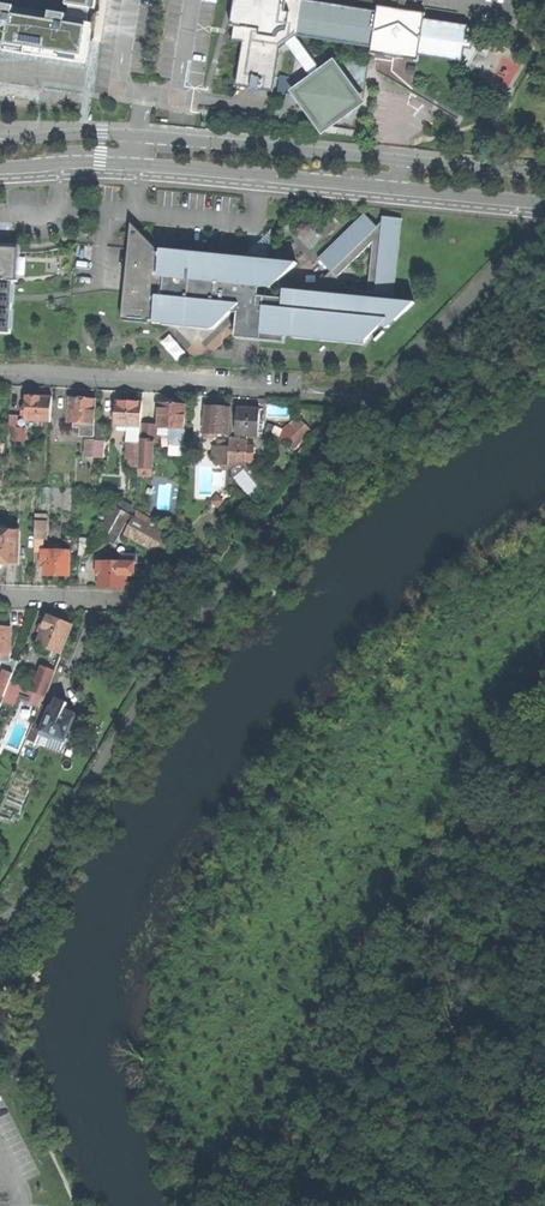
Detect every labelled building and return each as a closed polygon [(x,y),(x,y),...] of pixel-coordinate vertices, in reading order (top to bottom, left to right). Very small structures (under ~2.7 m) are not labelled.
[(0,4),(0,49),(51,57),(86,63),(97,0),(69,0),(67,13),(0,4)] [(289,42),(296,37),(371,48),(419,56),(462,62),(464,49),(465,40),(467,26),(425,20),(377,12),(303,0),(235,0),(235,1),(230,27),(235,27),(233,42),(243,43),(237,86),(273,93),(280,48),(289,42)] [(378,7),(377,12),(425,20),(426,15),(378,7)] [(323,74),(296,37),(289,42),(315,79),(323,74)] [(472,41),(465,40),(464,49),(471,50),(472,41)] [(418,61),(419,56),(371,48),(370,54),(418,61)] [(333,67),(323,74),(315,79),(298,93),(301,97),(307,105),(323,128),(358,102),(333,67)] [(280,75),(277,91),(290,94),(294,78),(280,75)] [(288,102),(307,105),(301,97),(289,95),(288,102)] [(125,281),(137,282),(137,290),(124,289),(121,315),(148,318),(148,316),(153,317),(153,318),(198,323),(212,310),(212,307),(230,309),(237,310),(235,328),(260,331),(260,329),(283,331),(356,339),(363,339),(379,323),(398,305),(398,304),(390,303),(391,297),(399,215),(381,213),(381,218),(376,223),(364,211),(318,256),(330,268),(308,288),(308,291),(282,288),(282,295),(264,294),(265,284),(270,285),(290,265),(266,263),(266,265),(259,264),(259,257),(255,257),(250,257),(250,263),(242,262),(243,256),(160,248),(159,249),(154,248),(154,247),(128,244),(125,281)] [(131,221),(129,235),(147,237),(131,221)] [(129,235),(128,244),(154,247),(154,245),(147,237),(129,235)] [(12,334),(13,294),(14,282),(18,282),(19,249),(0,248),(0,334),(12,334)] [(125,281),(124,289),(137,290),(137,282),(125,281)] [(399,297),(391,297),(390,303),(398,304),(398,305),(379,323),(385,324),(389,323),(409,304),(399,302),(399,297)] [(213,325),(230,309),(212,307),(212,310),(198,323),(153,318),(153,320),(213,325)] [(282,338),(283,331),(260,329),(260,331),(235,328),(234,333),(282,338)] [(26,414),(26,421),(51,422),(52,398),(38,397),(27,397),(26,408),(26,414)] [(69,423),(94,424),(95,400),(84,400),(70,399),(69,423)] [(115,427),(140,428),(141,424),(142,403),(126,402),(117,402),(116,414),(116,419),(115,427)] [(171,429),(184,430),(185,405),(170,405),(160,404),(159,425),(158,428),(171,429)] [(205,407),(204,434),(229,435),(231,408),(216,407),(205,407)] [(259,437),(259,434),(259,425),(260,410),(249,409),(237,409),(236,436),(259,437)] [(13,429),(17,429),(17,428),(18,416),(10,415),(9,429),(13,429)] [(313,433),(298,417),(280,436),(295,451),(303,442),(304,443),(313,433)] [(94,424),(69,423),(65,423),(65,427),(76,427),(76,428),(81,428),(81,437),(94,437),(94,424)] [(105,425),(96,424),(95,440),(104,441),(105,425)] [(140,428),(140,441),(153,442),(158,442),(158,428),(159,425),(141,424),(140,428)] [(26,428),(17,428),(17,429),(13,429),(12,441),(25,442),(26,428)] [(183,442),(184,430),(171,429),(170,441),(174,445),(180,445),(183,442)] [(230,438),(230,447),(229,465),(245,466),(246,462),(246,446),(247,442),(239,442),(237,442),(237,439),(230,438)] [(94,458),(95,440),(88,440),(87,458),(94,458)] [(103,459),(104,441),(95,440),(94,458),(103,459)] [(140,441),(140,443),(139,461),(138,475),(151,476),(153,442),(140,441)] [(214,457),(219,457),(220,447),(226,447),(226,441),(218,441),(217,447),(214,447),(214,457)] [(140,443),(133,442),(131,460),(139,461),(140,443)] [(255,446),(246,446),(246,462),(254,462),(255,446)] [(226,447),(220,447),(219,457),(219,465),(229,465),(230,447),(226,447)] [(218,495),(211,502),(218,508),(224,501),(218,495)] [(97,534),(112,542),(130,512),(115,503),(97,534)] [(138,516),(128,533),(159,551),(163,543),(167,545),(172,536),(138,516)] [(34,537),(43,537),(44,519),(34,519),(34,537)] [(18,562),(19,529),(0,528),(0,566),(2,564),(2,562),(18,562)] [(78,554),(87,555),(96,537),(79,537),(78,554)] [(55,573),(68,573),(69,548),(41,547),(40,566),(45,566),(45,573),(55,573)] [(124,586),(125,574),(133,574),(134,554),(123,554),(123,559),(96,559),(96,573),(99,573),(99,585),(108,585),(124,586)] [(37,644),(39,645),(53,651),(61,654),(72,626),(58,620),(48,616),(44,627),(42,633),(37,644)] [(1,654),(1,661),(10,662),(11,628),(3,628),(0,627),(0,654),(1,654)] [(53,651),(39,645),(36,651),(50,657),(53,651)] [(54,671),(42,667),(32,691),(44,697),(54,671)] [(0,706),(2,703),(10,682),(13,674),(3,671),(0,680),(0,706)] [(23,687),(10,682),(2,703),(14,708),(23,687)] [(52,708),(41,703),(26,739),(57,752),(61,740),(64,741),(74,717),(73,716),(74,712),(64,708),(66,702),(61,700),(56,698),(52,708)]
